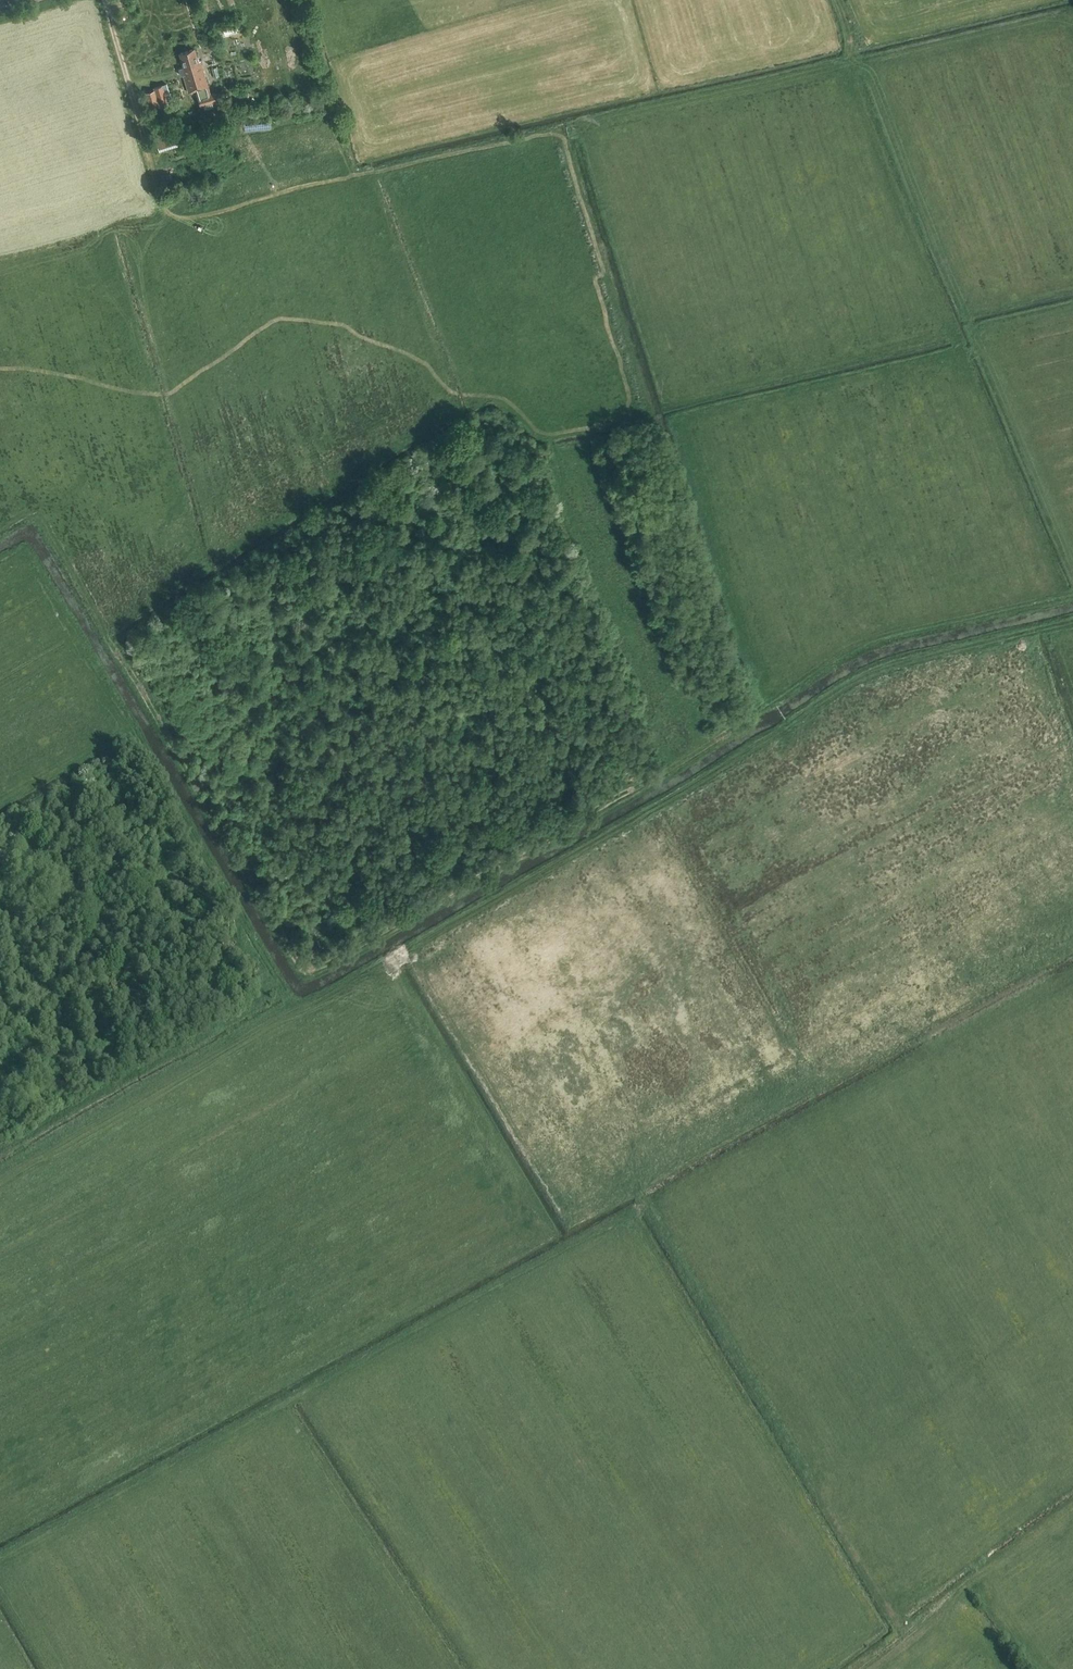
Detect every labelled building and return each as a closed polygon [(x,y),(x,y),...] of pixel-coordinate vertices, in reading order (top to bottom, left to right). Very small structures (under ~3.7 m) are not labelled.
[(198,96),(197,97),(200,105),(217,100),(214,91),(210,93),(200,59),(197,60),(193,48),(188,50),(179,52),(183,66),(178,67),(180,74),(183,74),(188,92),(196,89),(198,96)] [(163,85),(154,88),(154,90),(158,100),(159,104),(172,99),(167,84),(163,85)] [(158,100),(154,90),(144,93),(149,108),(159,105),(158,100)] [(180,140),(175,125),(155,131),(158,142),(159,142),(161,150),(175,145),(174,142),(180,140)]
